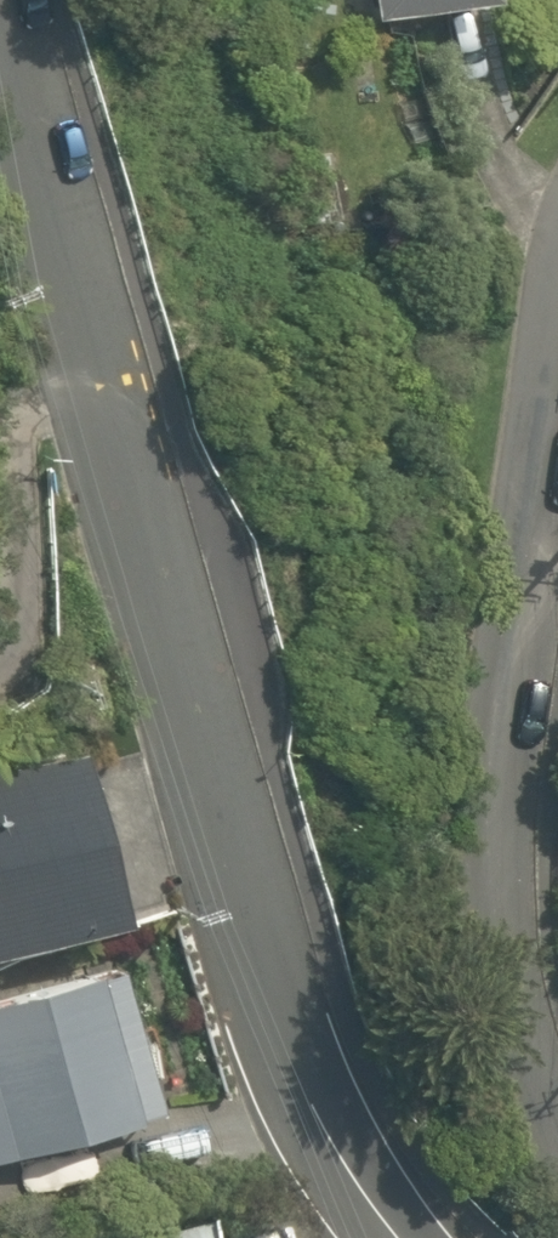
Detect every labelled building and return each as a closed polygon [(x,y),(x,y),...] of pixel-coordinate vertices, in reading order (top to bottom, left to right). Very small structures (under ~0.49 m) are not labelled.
[(0,757),(0,943),(114,911),(66,739),(0,757)] [(124,1130),(81,947),(0,966),(0,1159),(124,1130)] [(112,1237),(113,1237),(203,1237),(199,1219),(112,1237)]
